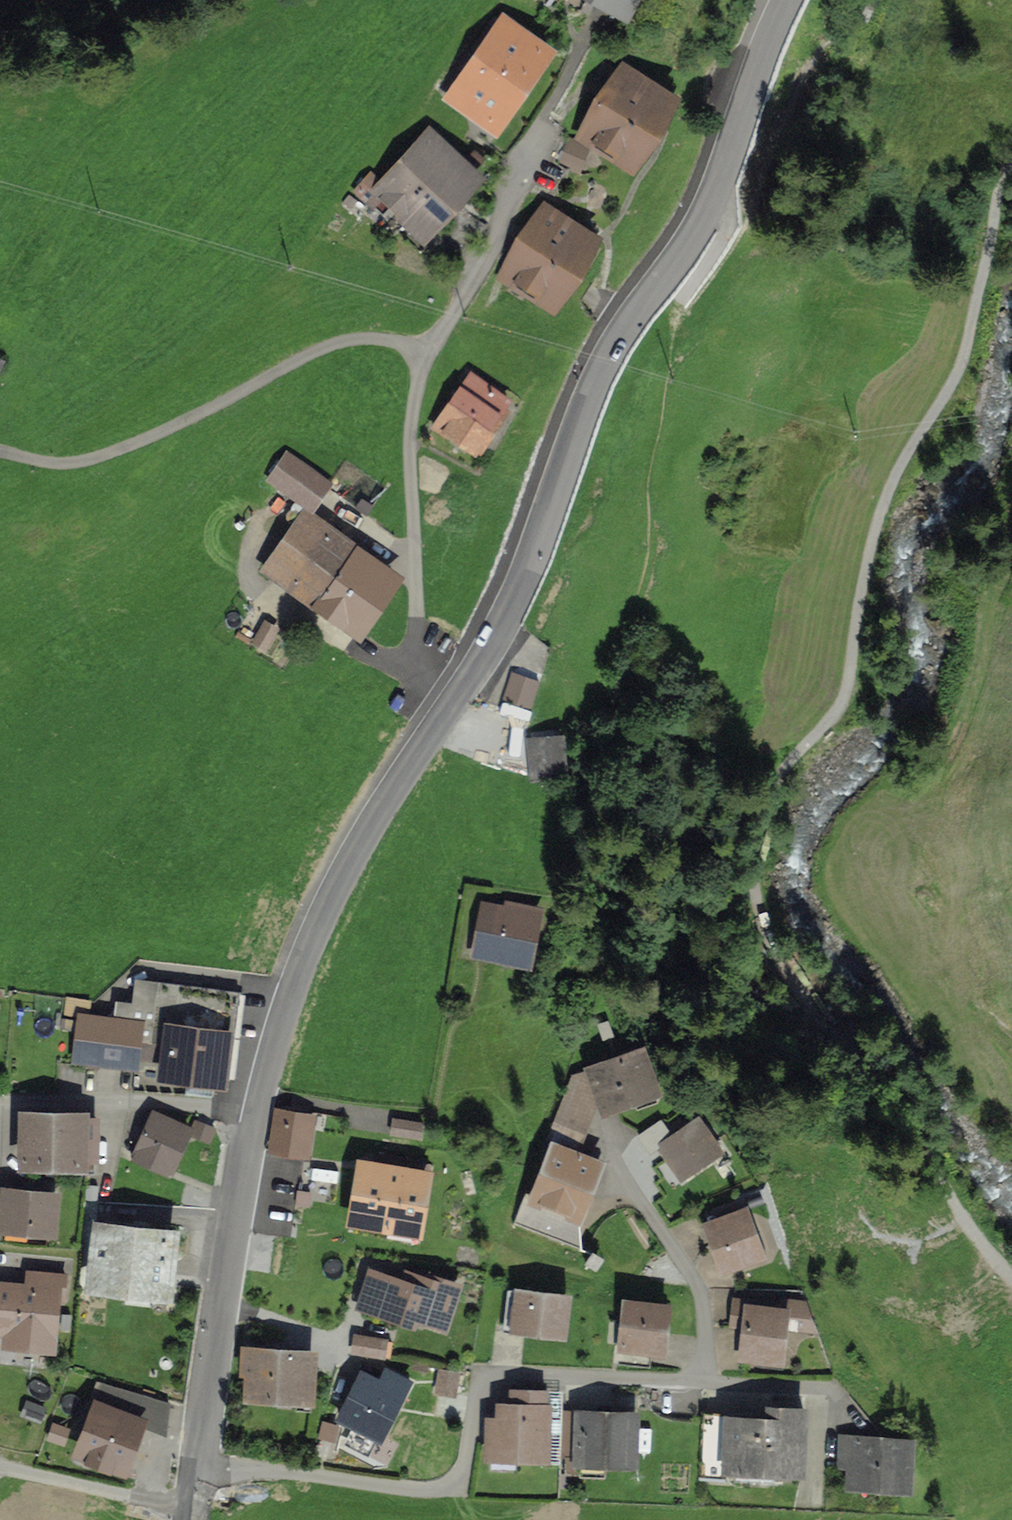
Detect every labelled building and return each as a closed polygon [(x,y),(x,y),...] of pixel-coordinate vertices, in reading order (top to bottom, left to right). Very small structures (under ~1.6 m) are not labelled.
[(569,5),(620,27),(632,0),(571,0),(569,5)] [(858,17),(868,22),(878,0),(865,0),(858,17)] [(547,58),(498,21),(438,101),(487,137),(547,58)] [(673,102),(620,71),(578,141),(595,149),(632,171),(673,102)] [(476,182),(428,137),(372,195),(419,241),(476,182)] [(578,141),(570,137),(559,159),(584,171),(595,149),(578,141)] [(543,211),(498,280),(548,312),(593,244),(543,211)] [(506,404),(468,379),(435,431),(472,455),(506,404)] [(326,486),(286,457),(268,481),(308,511),(326,486)] [(397,583),(304,516),(262,573),(355,640),(397,583)] [(543,684),(520,675),(511,698),(534,707),(543,684)] [(559,744),(529,746),(532,783),(562,781),(559,744)] [(530,919),(480,910),(471,959),(520,968),(530,919)] [(75,1061),(159,1070),(158,1080),(215,1087),(229,1088),(230,1080),(234,1037),(239,992),(137,981),(135,1003),(117,1001),(117,1003),(115,1017),(80,1013),(75,1061)] [(640,1057),(588,1074),(602,1118),(655,1101),(640,1057)] [(575,1077),(550,1146),(574,1155),(594,1101),(588,1082),(575,1077)] [(88,1116),(21,1115),(20,1170),(87,1171),(88,1116)] [(312,1121),(277,1116),(271,1154),(306,1160),(312,1121)] [(191,1135),(154,1118),(134,1162),(170,1179),(191,1135)] [(663,1120),(642,1133),(650,1146),(671,1133),(663,1120)] [(430,1126),(400,1121),(398,1135),(428,1140),(430,1126)] [(717,1161),(695,1123),(656,1146),(678,1184),(717,1161)] [(574,1155),(550,1146),(528,1203),(580,1222),(602,1166),(574,1155)] [(427,1180),(360,1168),(349,1227),(416,1239),(427,1180)] [(3,1194),(0,1219),(0,1233),(53,1240),(58,1201),(3,1194)] [(741,1216),(703,1229),(721,1280),(759,1267),(741,1216)] [(173,1236),(92,1229),(86,1297),(168,1304),(173,1236)] [(399,1328),(401,1322),(443,1337),(458,1296),(404,1277),(402,1285),(369,1273),(355,1313),(399,1328)] [(27,1292),(0,1289),(0,1340),(4,1340),(3,1355),(56,1361),(64,1280),(28,1276),(27,1292)] [(566,1302),(517,1296),(512,1338),(561,1344),(566,1302)] [(815,1309),(780,1305),(779,1315),(742,1311),(736,1365),(776,1369),(780,1337),(811,1340),(815,1309)] [(668,1312),(623,1307),(617,1356),(662,1361),(668,1312)] [(387,1340),(363,1338),(362,1352),(385,1355),(387,1340)] [(313,1356),(244,1352),(241,1403),(310,1407),(313,1356)] [(339,1422),(382,1444),(411,1386),(385,1373),(379,1384),(363,1376),(339,1422)] [(463,1375),(444,1373),(441,1393),(460,1396),(463,1375)] [(486,1464),(546,1465),(547,1396),(511,1395),(510,1410),(497,1410),(497,1423),(487,1423),(486,1464)] [(144,1425),(94,1406),(72,1463),(122,1482),(144,1425)] [(721,1477),(798,1479),(800,1414),(762,1413),(761,1425),(723,1423),(721,1477)] [(634,1420),(576,1417),(573,1468),(631,1472),(634,1420)] [(908,1445),(839,1443),(838,1472),(846,1472),(845,1498),(906,1500),(908,1445)]
